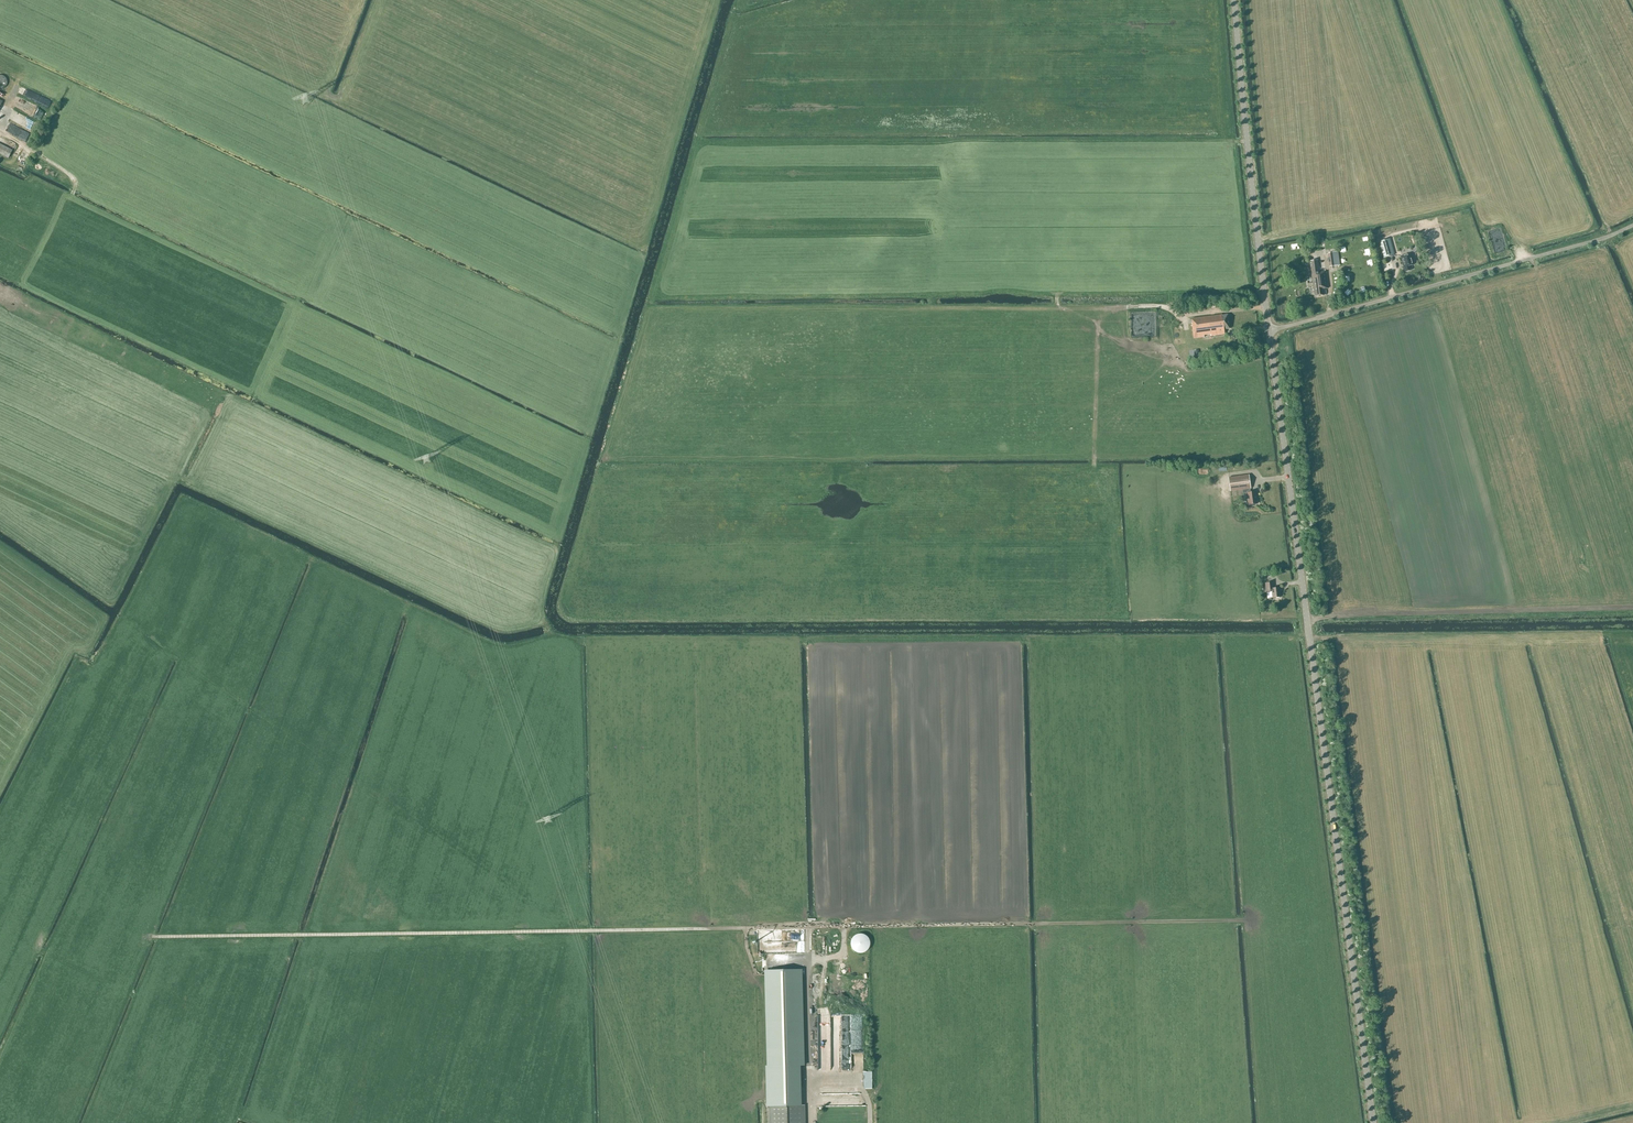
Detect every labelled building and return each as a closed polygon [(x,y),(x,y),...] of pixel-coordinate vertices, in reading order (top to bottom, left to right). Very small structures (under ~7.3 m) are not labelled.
[(34,92),(31,99),(48,109),(52,103),(34,92)] [(23,111),(43,120),(47,112),(26,103),(23,111)] [(0,144),(0,154),(9,158),(12,150),(0,144)] [(1390,239),(1379,242),(1384,258),(1394,255),(1390,239)] [(1338,252),(1328,254),(1330,266),(1340,265),(1338,252)] [(1410,254),(1400,256),(1404,268),(1404,267),(1405,272),(1410,270),(1409,266),(1413,265),(1410,254)] [(1319,272),(1317,260),(1309,261),(1313,291),(1314,291),(1315,296),(1324,295),(1323,289),(1328,288),(1325,271),(1319,272)] [(1222,315),(1192,319),(1192,324),(1191,324),(1194,339),(1204,337),(1203,328),(1210,327),(1211,336),(1225,334),(1224,329),(1230,329),(1228,315),(1222,315)] [(1243,494),(1247,493),(1248,505),(1257,503),(1257,497),(1256,492),(1251,492),(1250,489),(1251,489),(1249,475),(1228,478),(1230,491),(1242,490),(1243,494)] [(1280,597),(1279,588),(1273,588),(1272,582),(1266,583),(1267,592),(1272,592),(1273,598),(1280,597)] [(851,940),(850,944),(851,946),(853,949),(855,951),(857,952),(860,953),(863,952),(866,951),(868,949),(870,947),(870,944),(871,941),(869,938),(867,935),(864,933),(861,932),(857,933),(854,934),(852,937),(851,940)] [(766,971),(768,1066),(767,1066),(768,1106),(770,1106),(771,1122),(805,1122),(804,1105),(798,1105),(797,1065),(804,1065),(801,970),(766,971)] [(864,1089),(873,1089),(873,1072),(864,1072),(864,1089)]
